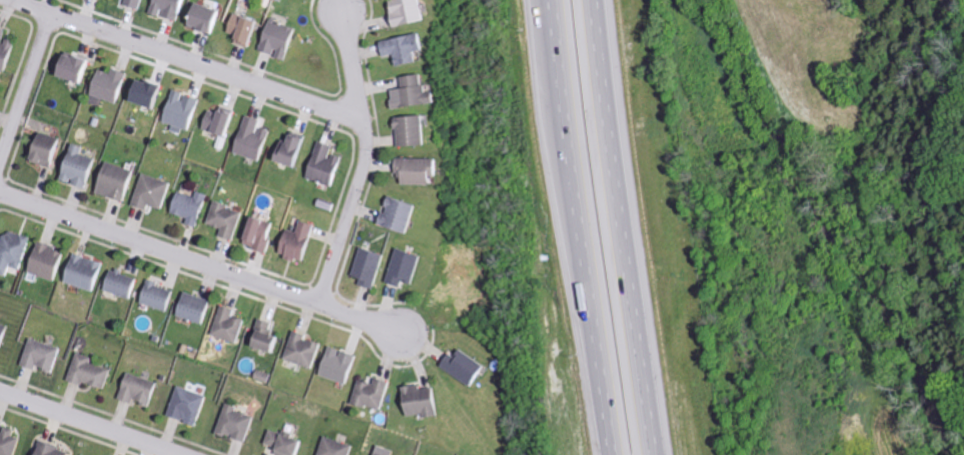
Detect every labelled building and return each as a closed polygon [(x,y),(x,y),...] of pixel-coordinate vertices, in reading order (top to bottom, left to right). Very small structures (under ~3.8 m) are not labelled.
[(121,5),(139,11),(143,0),(123,0),(121,5)] [(147,14),(158,18),(159,17),(176,22),(184,0),(151,0),(147,14)] [(423,20),(417,0),(390,0),(383,2),(391,29),(423,20)] [(211,36),(219,13),(189,2),(181,25),(211,36)] [(253,20),(227,18),(226,34),(230,34),(230,45),(251,46),(253,20)] [(293,28),(264,20),(256,52),(271,56),(271,58),(284,62),(293,28)] [(4,73),(15,45),(1,40),(4,32),(0,31),(0,72),(4,73)] [(376,42),(379,56),(391,54),(393,66),(414,63),(412,53),(423,50),(420,34),(376,42)] [(89,63),(57,53),(50,76),(81,86),(89,63)] [(93,70),(87,97),(118,104),(125,73),(109,70),(108,74),(93,70)] [(391,110),(432,104),(430,93),(422,94),(419,74),(399,78),(401,89),(388,91),(391,110)] [(152,111),(161,86),(144,80),(143,84),(130,80),(123,101),(152,111)] [(160,124),(191,131),(198,98),(167,92),(160,124)] [(234,111),(218,107),(216,113),(205,110),(199,131),(227,139),(234,111)] [(258,121),(243,117),(232,154),(257,161),(265,132),(255,130),(258,121)] [(395,147),(422,146),(421,117),(395,118),(395,147)] [(273,162),(295,170),(306,137),(283,130),(273,162)] [(49,169),(60,140),(34,131),(23,160),(49,169)] [(77,154),(79,148),(67,144),(55,181),(67,184),(67,185),(85,190),(94,160),(77,154)] [(440,160),(397,159),(396,185),(429,186),(429,177),(440,177),(440,160)] [(91,192),(118,202),(129,172),(103,161),(91,192)] [(145,205),(157,210),(167,183),(140,174),(129,206),(143,211),(145,205)] [(205,196),(194,192),(193,197),(174,191),(167,213),(185,219),(184,225),(195,228),(205,196)] [(414,205),(387,196),(382,213),(379,212),(375,225),(404,235),(414,205)] [(205,226),(220,229),(218,238),(232,241),(239,210),(210,204),(205,226)] [(272,224),(246,217),(239,247),(265,253),(272,224)] [(282,229),(275,256),(304,264),(313,226),(297,222),(294,232),(282,229)] [(0,231),(0,232),(0,276),(4,277),(6,267),(18,270),(27,238),(0,231)] [(53,283),(65,253),(35,242),(24,272),(53,283)] [(371,290),(380,253),(357,248),(350,278),(357,279),(355,286),(371,290)] [(408,285),(418,257),(396,249),(383,283),(397,288),(400,282),(408,285)] [(59,281),(91,294),(103,266),(71,253),(59,281)] [(100,289),(129,301),(138,281),(109,269),(100,289)] [(163,311),(169,289),(143,282),(138,305),(163,311)] [(206,310),(204,309),(207,300),(181,292),(174,317),(202,325),(206,310)] [(209,336),(234,344),(241,321),(230,317),(232,310),(218,306),(209,336)] [(246,348),(273,356),(278,338),(269,336),(273,324),(255,319),(246,348)] [(301,339),(303,335),(291,331),(281,360),(308,369),(317,345),(301,339)] [(49,373),(57,349),(27,339),(18,366),(32,371),(33,368),(49,373)] [(314,375),(343,386),(354,358),(325,347),(314,375)] [(450,358),(443,354),(435,369),(466,386),(478,365),(454,351),(450,358)] [(108,371),(87,363),(89,359),(75,353),(65,379),(100,393),(108,371)] [(156,384),(124,373),(115,400),(128,404),(129,401),(148,407),(156,384)] [(382,382),(369,380),(369,384),(352,382),(349,406),(378,410),(382,382)] [(399,419),(435,416),(433,388),(416,389),(416,386),(397,388),(399,419)] [(165,417),(193,426),(203,396),(174,387),(165,417)] [(213,434),(241,443),(250,416),(223,406),(213,434)] [(9,437),(11,430),(2,428),(0,433),(0,432),(0,454),(12,454),(17,439),(9,437)] [(301,440),(278,434),(265,431),(261,445),(270,448),(269,453),(275,454),(297,454),(301,440)] [(349,446),(321,437),(315,454),(346,454),(349,446)] [(64,451),(35,443),(32,454),(63,454),(64,451)]
